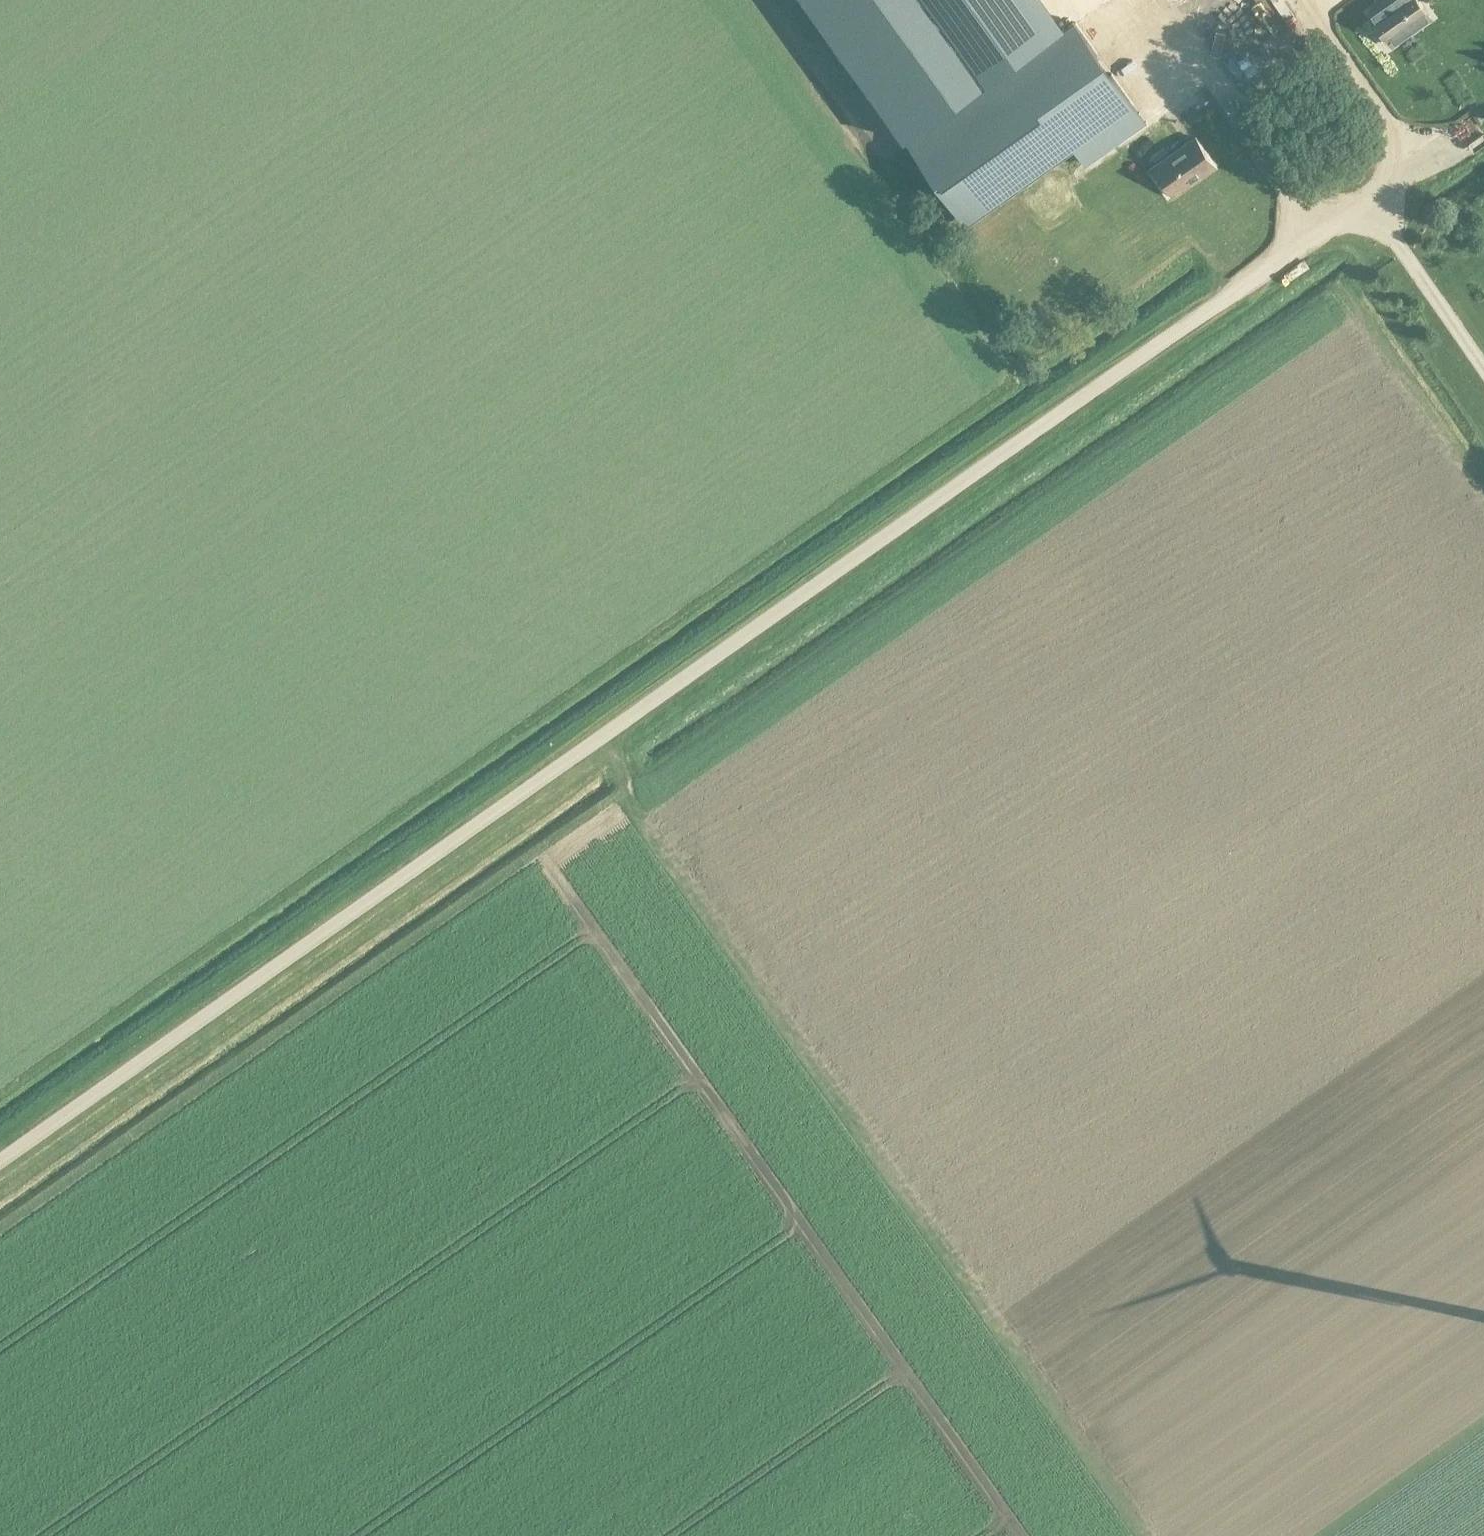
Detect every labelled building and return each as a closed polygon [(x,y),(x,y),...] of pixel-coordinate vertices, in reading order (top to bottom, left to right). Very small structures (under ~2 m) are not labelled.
[(864,73),(968,0),(813,0),(864,73)] [(1384,3),(1369,13),(1381,29),(1384,26),(1396,43),(1431,18),(1419,0),(1393,0),(1387,4),(1387,3),(1386,3),(1385,3),(1384,3)] [(1124,135),(1126,138),(1147,123),(1076,22),(911,138),(969,221),(1073,147),(1084,163),(1124,135)] [(1196,137),(1156,165),(1176,193),(1192,182),(1192,181),(1200,174),(1202,177),(1217,166),(1196,137)]
